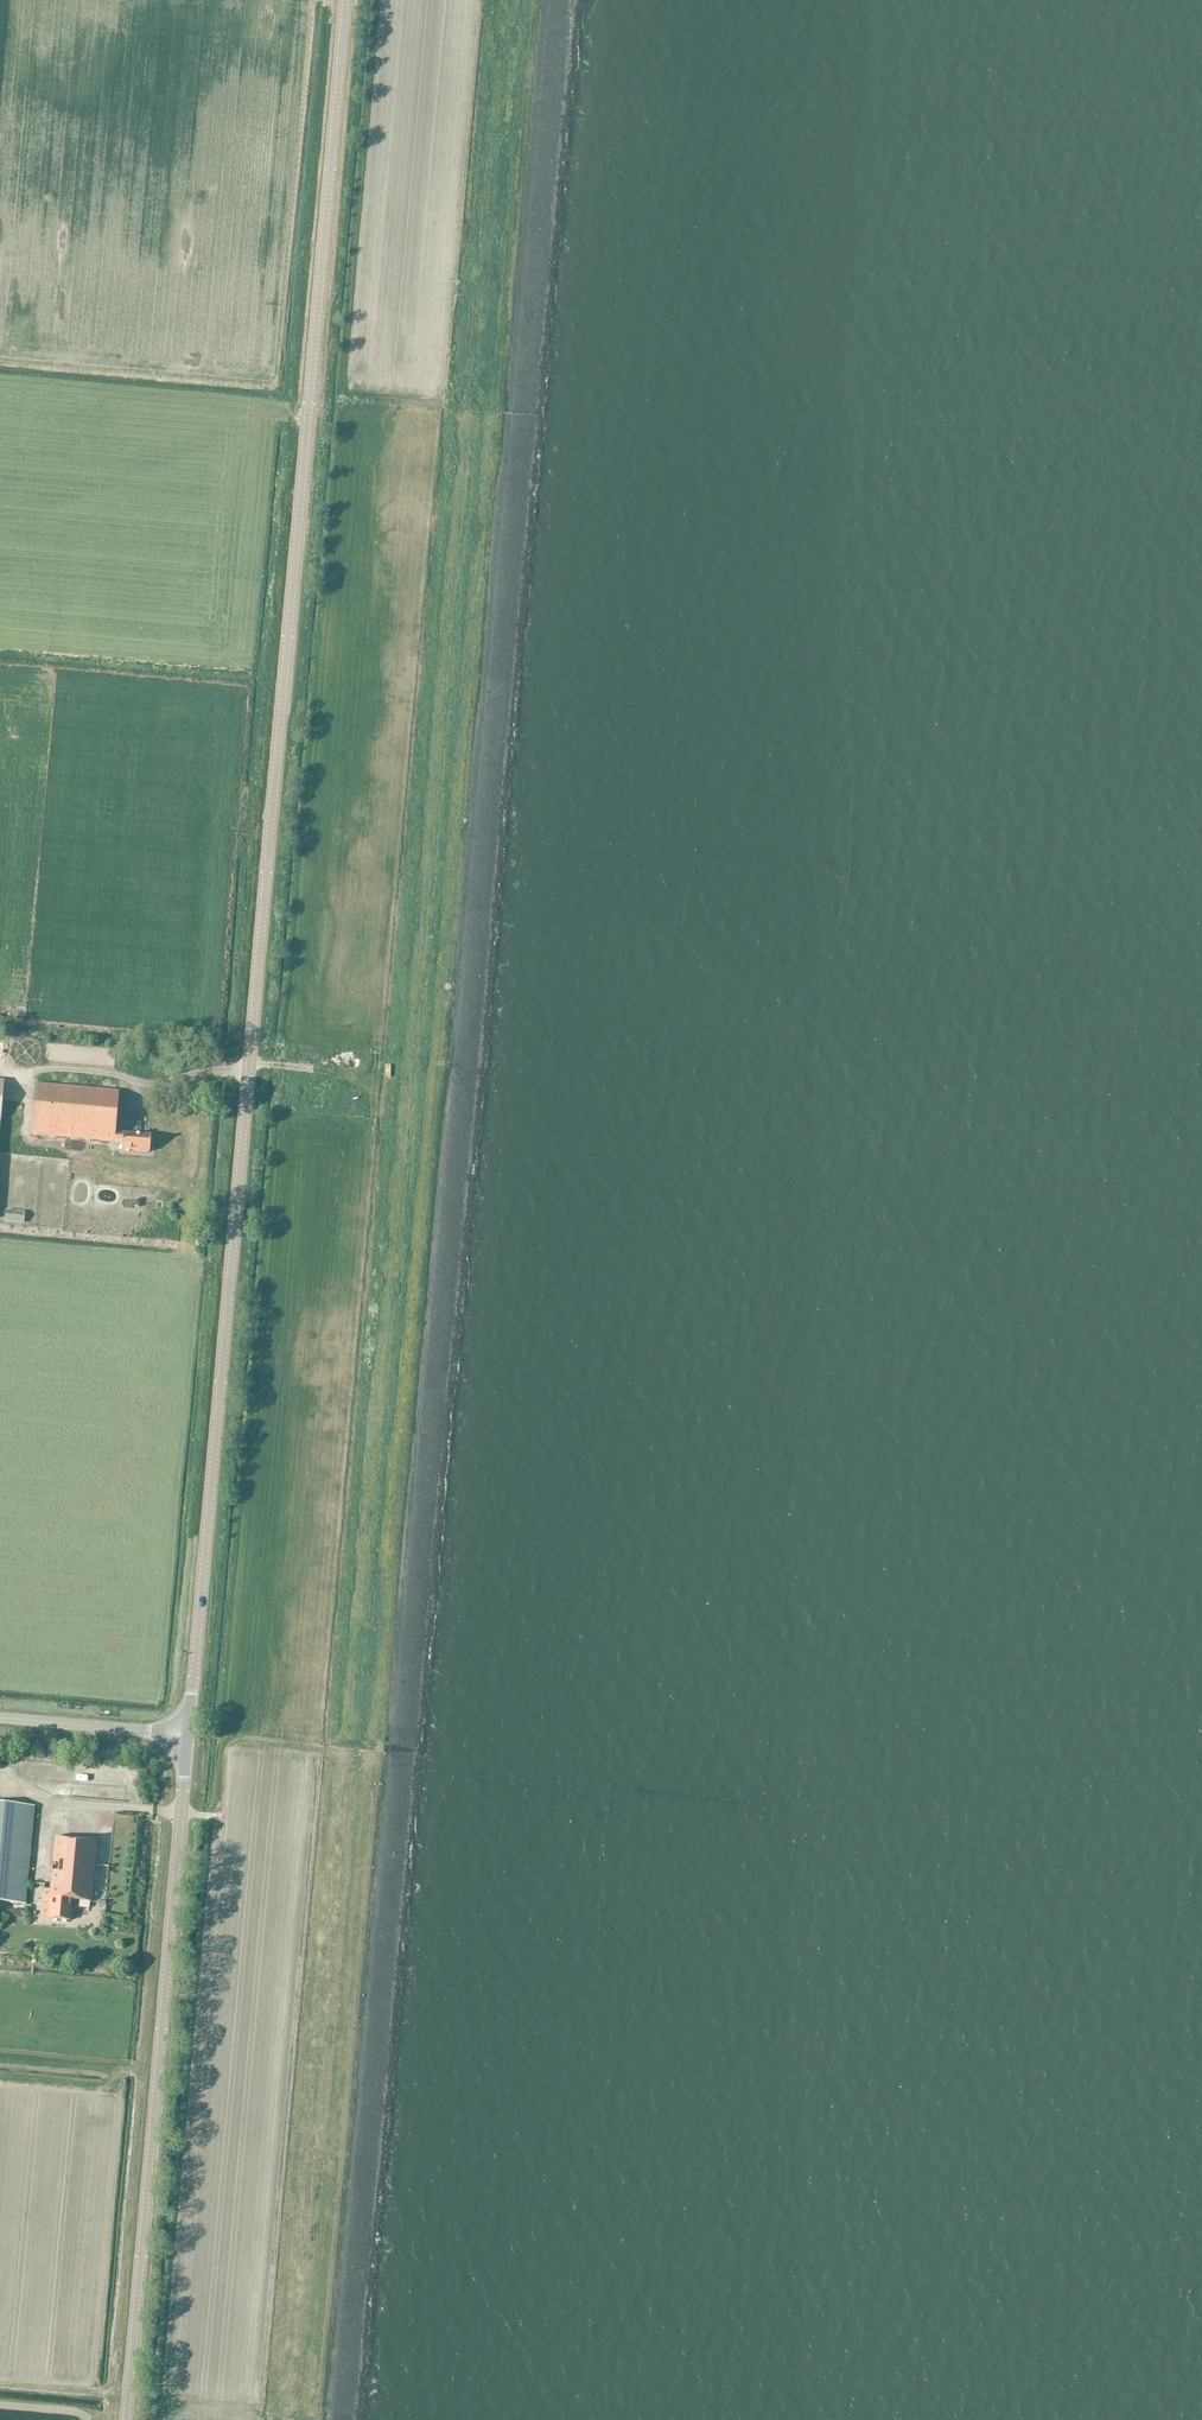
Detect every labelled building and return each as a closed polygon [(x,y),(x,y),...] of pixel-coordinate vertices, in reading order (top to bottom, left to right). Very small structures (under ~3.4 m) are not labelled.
[(116,1132),(119,1091),(37,1084),(37,1104),(31,1104),(30,1135),(122,1143),(122,1150),(150,1152),(151,1136),(116,1132)] [(6,1211),(5,1222),(23,1224),(25,1213),(6,1211)] [(35,1806),(0,1803),(0,1915),(1,1902),(26,1904),(34,1815),(39,1815),(40,1807),(35,1807),(35,1806)] [(91,1807),(90,1825),(105,1825),(106,1808),(91,1807)] [(71,1902),(91,1903),(97,1842),(55,1838),(50,1890),(44,1889),(41,1918),(50,1919),(69,1921),(71,1902)]
